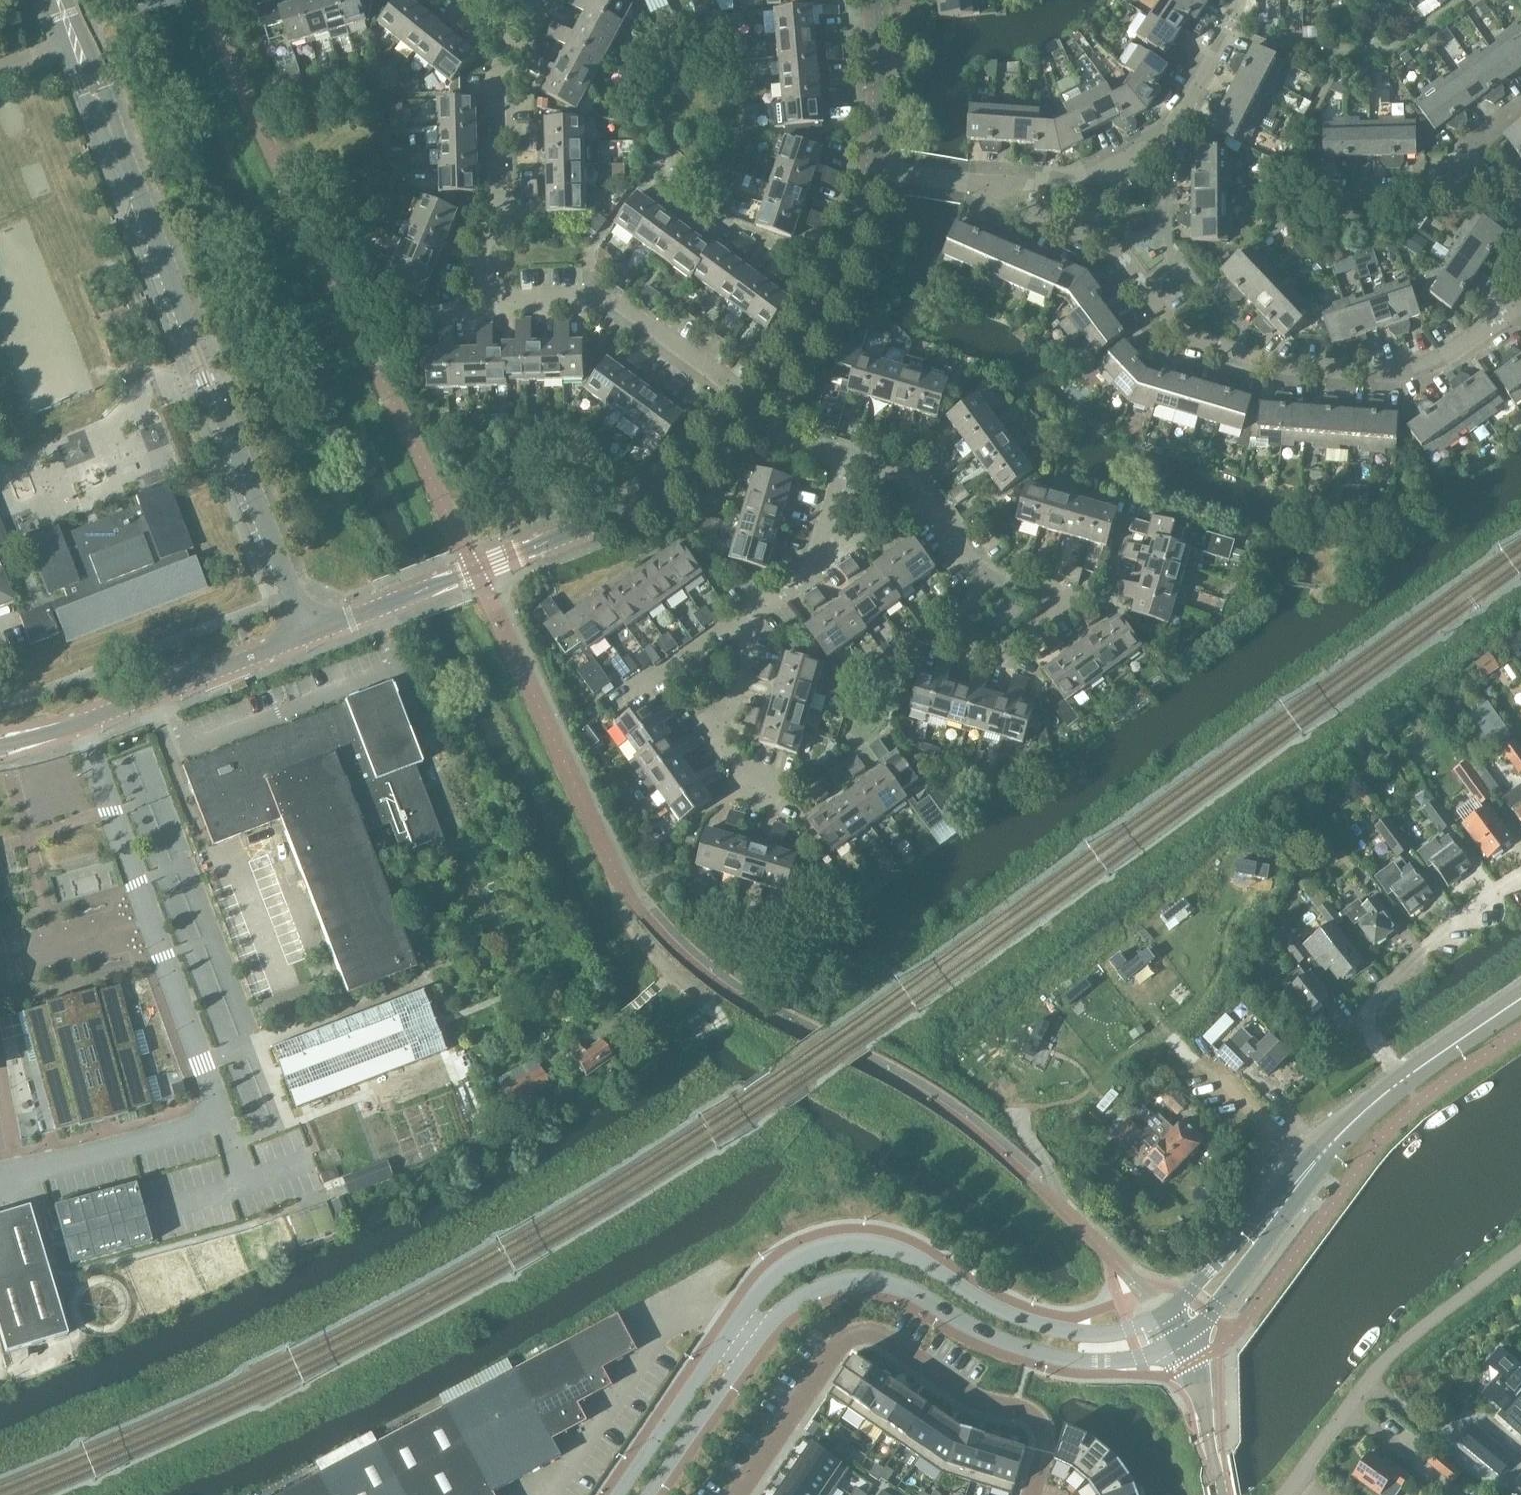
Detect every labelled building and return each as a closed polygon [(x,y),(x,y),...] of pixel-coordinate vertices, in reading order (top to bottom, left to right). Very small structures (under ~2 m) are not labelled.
[(281,8),(279,0),(265,0),(266,4),(259,7),(270,43),(285,39),(290,57),(275,62),(284,89),(304,83),(292,45),(281,8)] [(299,3),(311,39),(329,34),(319,0),(308,0),(299,3)] [(329,34),(347,28),(339,0),(319,0),(329,34)] [(347,28),(367,22),(360,0),(339,0),(347,28)] [(398,40),(422,10),(410,0),(400,0),(380,25),(398,40)] [(577,0),(564,0),(563,2),(577,9),(581,2),(577,0)] [(589,7),(623,25),(633,8),(618,0),(593,0),(589,7)] [(928,3),(934,7),(940,6),(941,19),(974,16),(973,0),(927,0),(928,3)] [(1151,18),(1178,36),(1185,27),(1190,30),(1205,31),(1207,28),(1169,2),(1167,0),(1163,0),(1151,18)] [(1169,2),(1207,28),(1211,22),(1208,15),(1203,12),(1210,1),(1208,0),(1170,0),(1169,2)] [(299,3),(281,8),(292,45),(311,39),(299,3)] [(614,43),(623,25),(589,7),(580,24),(614,43)] [(710,15),(708,11),(707,10),(700,7),(698,8),(694,9),(697,16),(699,20),(704,17),(710,15)] [(823,8),(824,16),(840,14),(839,7),(823,8)] [(775,12),(778,35),(816,32),(814,8),(775,12)] [(398,40),(416,54),(440,24),(422,10),(398,40)] [(458,27),(464,31),(474,19),(468,14),(458,27)] [(1178,36),(1151,18),(1137,37),(1175,63),(1180,56),(1177,49),(1172,46),(1178,36)] [(474,19),(464,31),(470,36),(480,24),(474,19)] [(552,22),(549,29),(563,36),(566,30),(552,22)] [(458,39),(440,24),(416,54),(434,69),(458,39)] [(571,41),(605,60),(614,43),(580,24),(571,41)] [(1519,28),(1517,25),(1506,32),(1520,53),(1520,27),(1519,28)] [(563,36),(549,29),(545,35),(559,43),(563,36)] [(778,35),(780,58),(818,55),(816,32),(778,35)] [(1490,49),(1510,77),(1520,70),(1520,71),(1520,53),(1506,32),(1496,40),(1498,43),(1490,49)] [(458,39),(434,69),(452,84),(476,54),(458,39)] [(562,58),(596,76),(605,60),(571,41),(562,58)] [(1118,64),(1132,73),(1133,73),(1171,98),(1172,95),(1166,81),(1161,78),(1168,68),(1132,43),(1118,64)] [(827,46),(827,54),(843,52),(843,45),(827,46)] [(1232,62),(1279,85),(1285,74),(1281,72),(1286,62),(1255,47),(1249,58),(1244,55),(1235,56),(1232,62)] [(1469,59),(1500,101),(1505,97),(1504,89),(1501,84),(1510,77),(1490,49),(1482,55),(1480,51),(1469,59)] [(843,52),(827,54),(828,61),(844,60),(843,52)] [(780,58),(782,81),(820,77),(818,55),(780,58)] [(534,56),(530,63),(545,70),(548,64),(534,56)] [(596,76),(562,58),(553,75),(587,93),(596,76)] [(1461,70),(1453,76),(1473,103),(1483,96),(1487,101),(1494,105),(1500,101),(1469,59),(1459,66),(1461,70)] [(1234,88),(1264,104),(1269,95),(1273,97),(1279,85),(1232,62),(1229,68),(1234,74),(1239,77),(1234,88)] [(545,70),(530,63),(527,69),(541,77),(545,70)] [(1346,75),(1339,72),(1330,91),(1346,97),(1346,75)] [(1132,73),(1124,85),(1147,111),(1155,100),(1160,103),(1167,104),(1171,98),(1133,73),(1132,73)] [(577,111),(587,93),(553,75),(543,93),(577,111)] [(1443,78),(1432,85),(1463,127),(1468,124),(1467,115),(1464,110),(1473,103),(1453,76),(1445,81),(1443,78)] [(782,81),(784,104),(822,100),(820,77),(782,81)] [(1086,97),(1101,127),(1112,121),(1115,127),(1127,135),(1131,133),(1110,92),(1111,92),(1104,77),(1082,88),(1086,97)] [(1124,85),(1111,92),(1110,92),(1131,133),(1137,130),(1137,123),(1135,118),(1147,111),(1124,85)] [(1463,127),(1432,85),(1421,93),(1424,97),(1415,103),(1435,131),(1446,123),(1450,128),(1457,131),(1463,127)] [(1082,88),(1081,86),(1059,96),(1065,107),(1068,113),(1069,113),(1089,154),(1092,152),(1093,137),(1091,132),(1101,127),(1086,97),(1082,88)] [(1215,96),(1211,102),(1258,126),(1264,114),(1260,112),(1264,104),(1234,88),(1228,99),(1223,96),(1215,96)] [(831,92),(832,99),(848,98),(847,91),(831,92)] [(848,98),(832,99),(832,107),(848,105),(848,98)] [(438,101),(439,125),(478,124),(477,100),(438,101)] [(822,100),(784,104),(786,127),(824,124),(822,100)] [(1258,126),(1211,102),(1208,108),(1213,115),(1218,118),(1212,130),(1243,145),(1248,136),(1252,138),(1258,126)] [(991,154),(993,109),(970,108),(968,141),(981,142),(980,148),(983,154),(991,154)] [(1014,144),(1016,110),(993,109),(991,154),(998,155),(1002,149),(1002,143),(1014,144)] [(1033,164),(1036,164),(1040,119),(1041,112),(1016,110),(1014,144),(1027,145),(1026,151),(1033,164)] [(1068,113),(1055,119),(1062,154),(1074,147),(1077,153),(1082,157),(1089,154),(1069,113),(1068,113)] [(1380,123),(1370,123),(1370,157),(1382,157),(1383,163),(1387,170),(1394,170),(1392,118),(1379,118),(1380,123)] [(1405,118),(1392,118),(1394,170),(1400,170),(1404,162),(1404,156),(1417,156),(1416,122),(1406,122),(1405,118)] [(1040,119),(1036,164),(1044,164),(1047,159),(1048,153),(1062,154),(1055,119),(1040,119)] [(1348,171),(1347,119),(1334,119),(1334,124),(1323,124),(1324,158),(1337,158),(1337,164),(1341,171),(1348,171)] [(1360,119),(1347,119),(1348,171),(1355,171),(1359,164),(1358,158),(1370,157),(1370,123),(1360,123),(1360,119)] [(546,120),(547,144),(585,143),(585,120),(546,120)] [(439,125),(440,148),(478,146),(478,124),(439,125)] [(1508,163),(1520,153),(1520,124),(1505,136),(1512,146),(1507,150),(1504,157),(1508,163)] [(786,138),(779,161),(815,173),(823,150),(786,138)] [(1288,152),(1298,157),(1304,145),(1294,140),(1288,152)] [(547,144),(547,167),(586,166),(585,143),(547,144)] [(440,148),(441,170),(479,169),(478,146),(440,148)] [(1180,166),(1180,172),(1232,172),(1232,159),(1228,159),(1228,148),(1193,149),(1193,161),(1187,161),(1180,166)] [(1508,163),(1512,168),(1520,167),(1520,166),(1520,153),(1508,163)] [(772,182),(808,195),(815,173),(779,161),(772,182)] [(547,167),(548,190),(586,189),(586,166),(547,167)] [(479,169),(441,170),(441,194),(480,193),(479,169)] [(827,169),(825,176),(840,181),(842,174),(827,169)] [(1193,183),(1193,195),(1228,195),(1228,185),(1232,185),(1232,172),(1180,172),(1180,179),(1187,183),(1193,183)] [(840,181),(825,176),(822,183),(837,188),(840,181)] [(801,216),(808,195),(772,182),(765,204),(801,216)] [(586,189),(548,190),(548,208),(548,214),(587,213),(586,189)] [(616,225),(635,239),(658,208),(639,194),(616,225)] [(1180,211),(1180,218),(1232,218),(1232,205),(1228,205),(1228,195),(1193,195),(1193,207),(1187,207),(1180,211)] [(423,197),(414,219),(449,234),(459,212),(423,197)] [(794,239),(801,216),(765,204),(757,227),(794,239)] [(538,216),(548,216),(548,214),(548,208),(538,208),(538,214),(538,216)] [(635,239),(654,253),(677,222),(658,208),(635,239)] [(595,212),(585,226),(597,235),(607,221),(595,212)] [(813,212),(810,219),(825,224),(828,217),(813,212)] [(1467,221),(1460,231),(1502,261),(1506,256),(1503,248),(1498,245),(1505,234),(1477,214),(1471,223),(1467,221)] [(1232,218),(1180,218),(1180,226),(1188,229),(1194,229),(1194,242),(1228,242),(1228,231),(1232,231),(1232,218)] [(414,219),(405,240),(441,255),(449,234),(414,219)] [(825,224),(810,219),(808,226),(823,231),(825,224)] [(944,255),(965,265),(983,223),(977,220),(971,224),(969,230),(957,225),(944,255)] [(654,253),(672,266),(695,235),(677,222),(654,253)] [(965,265),(986,274),(1000,243),(989,238),(991,233),(990,226),(983,223),(965,265)] [(461,231),(458,238),(473,244),(476,237),(461,231)] [(1456,244),(1450,253),(1479,272),(1485,263),(1490,266),(1498,267),(1502,261),(1460,231),(1452,242),(1456,244)] [(734,246),(740,251),(749,238),(743,233),(734,246)] [(691,281),(694,277),(693,276),(713,249),(712,248),(695,235),(672,266),(691,281)] [(473,244),(458,238),(455,245),(470,251),(473,244)] [(749,238),(740,251),(746,255),(755,242),(749,238)] [(986,274),(1007,283),(1026,241),(1019,238),(1013,242),(1011,248),(1000,243),(986,274)] [(441,255),(405,240),(396,261),(432,276),(441,255)] [(1007,283),(1029,292),(1042,261),(1031,256),(1033,251),(1032,244),(1026,241),(1007,283)] [(694,277),(712,290),(734,258),(715,244),(712,248),(713,249),(693,276),(694,277)] [(1224,294),(1229,298),(1266,263),(1257,253),(1254,256),(1247,248),(1222,272),(1231,281),(1226,285),(1224,294)] [(1051,302),(1053,296),(1052,295),(1071,253),(1067,252),(1055,260),(1053,266),(1042,261),(1029,292),(1051,302)] [(1053,296),(1067,301),(1088,274),(1076,268),(1078,263),(1077,256),(1071,253),(1052,295),(1053,296)] [(1441,258),(1434,269),(1476,299),(1480,293),(1477,285),(1472,282),(1479,272),(1450,253),(1445,261),(1441,258)] [(753,272),(734,258),(712,290),(730,303),(753,272)] [(602,272),(608,276),(618,263),(612,259),(602,272)] [(771,273),(777,278),(786,265),(780,260),(771,273)] [(432,276),(396,261),(387,283),(422,298),(432,276)] [(618,263),(608,276),(614,281),(624,268),(618,263)] [(1246,297),(1254,306),(1279,282),(1272,275),(1275,272),(1266,263),(1229,298),(1233,303),(1241,301),(1246,297)] [(786,265),(777,278),(783,282),(792,269),(786,265)] [(1476,299),(1434,269),(1426,279),(1430,282),(1424,291),(1452,310),(1459,300),(1464,303),(1472,304),(1476,299)] [(730,303),(749,316),(771,285),(753,272),(730,303)] [(443,273),(441,280),(455,286),(458,279),(443,273)] [(1067,301),(1075,313),(1076,313),(1112,286),(1108,280),(1101,281),(1096,285),(1088,274),(1067,301)] [(455,286),(441,280),(438,287),(452,293),(455,286)] [(1255,327),(1260,331),(1298,296),(1289,286),(1286,289),(1279,282),(1254,306),(1262,314),(1258,319),(1255,327)] [(1398,282),(1386,287),(1403,336),(1409,334),(1411,325),(1409,320),(1421,316),(1410,283),(1400,287),(1398,282)] [(771,285),(749,316),(768,330),(791,299),(771,285)] [(639,299),(645,303),(654,290),(648,286),(639,299)] [(1076,313),(1075,313),(1070,317),(1084,336),(1111,316),(1104,306),(1109,302),(1115,289),(1112,286),(1076,313)] [(1375,295),(1366,298),(1377,331),(1388,327),(1390,332),(1396,338),(1403,336),(1386,287),(1374,291),(1375,295)] [(654,290),(645,303),(651,308),(660,295),(654,290)] [(1298,296),(1260,331),(1264,336),(1273,334),(1277,330),(1286,340),(1311,316),(1303,308),(1307,305),(1298,296)] [(1355,297),(1343,301),(1360,350),(1366,348),(1367,340),(1366,334),(1377,331),(1366,298),(1357,301),(1355,297)] [(1360,350),(1343,301),(1331,305),(1332,310),(1322,313),(1333,345),(1345,341),(1347,347),(1353,353),(1360,350)] [(1111,316),(1084,336),(1099,355),(1135,328),(1130,321),(1123,322),(1118,325),(1111,316)] [(860,355),(861,355),(868,331),(856,327),(851,344),(843,342),(832,378),(847,383),(842,401),(827,397),(818,425),(839,431),(850,392),(849,392),(860,355)] [(583,342),(563,343),(564,381),(584,381),(583,342)] [(545,382),(544,343),(525,344),(526,382),(545,382)] [(563,343),(544,343),(545,382),(564,381),(563,343)] [(1101,366),(1116,382),(1117,383),(1138,363),(1139,364),(1142,361),(1141,360),(1143,358),(1143,359),(1155,347),(1153,344),(1138,348),(1134,352),(1125,343),(1101,366)] [(526,382),(525,344),(504,344),(504,349),(506,349),(506,383),(508,383),(526,382)] [(1155,347),(1143,359),(1152,364),(1159,352),(1155,347)] [(1507,352),(1520,371),(1520,353),(1520,352),(1513,348),(1507,352)] [(506,383),(504,349),(486,350),(487,388),(508,388),(508,383),(506,383)] [(628,362),(634,367),(644,354),(638,349),(628,362)] [(449,389),(448,350),(428,351),(429,389),(449,389)] [(467,350),(448,350),(449,389),(468,388),(467,350)] [(486,350),(467,350),(468,388),(487,388),(486,350)] [(1507,352),(1502,356),(1503,364),(1506,369),(1495,377),(1516,405),(1520,401),(1520,371),(1507,352)] [(644,354),(634,367),(640,371),(650,358),(644,354)] [(1156,366),(1165,372),(1170,356),(1164,354),(1156,366)] [(883,362),(861,355),(860,355),(849,392),(850,392),(872,399),(883,362)] [(915,412),(930,363),(908,357),(904,368),(893,405),(915,412)] [(586,391),(606,405),(628,374),(609,360),(586,391)] [(893,405),(904,368),(883,362),(872,399),(893,405)] [(915,412),(938,418),(952,370),(930,363),(915,412)] [(1113,385),(1131,403),(1148,374),(1139,364),(1138,363),(1117,383),(1116,382),(1113,385)] [(1155,406),(1177,412),(1189,369),(1182,367),(1177,371),(1176,377),(1163,373),(1162,378),(1163,378),(1154,406),(1155,406)] [(1177,412),(1199,419),(1208,387),(1196,383),(1198,377),(1196,371),(1189,369),(1177,412)] [(1462,373),(1457,377),(1487,419),(1498,412),(1495,408),(1504,402),(1484,374),(1473,382),(1470,377),(1462,373)] [(606,405),(624,419),(647,388),(628,374),(606,405)] [(1154,410),(1155,406),(1154,406),(1163,378),(1162,378),(1148,374),(1131,403),(1154,410)] [(665,389),(671,394),(680,381),(674,376),(665,389)] [(1456,394),(1446,401),(1466,429),(1474,423),(1477,427),(1487,419),(1457,377),(1451,381),(1452,389),(1456,394)] [(1199,419),(1220,425),(1233,382),(1226,379),(1221,384),(1220,390),(1208,387),(1199,419)] [(680,381),(671,394),(677,398),(686,385),(680,381)] [(1233,382),(1220,425),(1243,432),(1253,400),(1240,396),(1242,390),(1240,384),(1233,382)] [(665,401),(647,388),(624,419),(642,432),(665,401)] [(1269,444),(1282,445),(1286,394),(1279,393),(1274,400),(1274,406),(1261,405),(1258,439),(1269,440),(1269,444)] [(1295,442),(1305,443),(1307,409),(1296,408),(1296,402),(1292,394),(1286,394),(1282,445),(1294,446),(1295,442)] [(993,415),(979,395),(948,418),(962,437),(993,415)] [(1314,448),(1327,449),(1331,397),(1325,397),(1320,404),(1319,410),(1307,409),(1305,443),(1314,444),(1314,448)] [(1340,446),(1350,446),(1353,412),(1341,411),(1341,405),(1338,398),(1331,397),(1327,449),(1340,450),(1340,446)] [(1360,451),(1372,452),(1376,401),(1370,400),(1365,407),(1365,413),(1353,412),(1350,446),(1360,447),(1360,451)] [(1425,400),(1420,404),(1450,446),(1461,438),(1458,435),(1466,429),(1446,401),(1436,408),(1433,403),(1425,400)] [(665,401),(642,432),(661,446),(684,415),(665,401)] [(1376,401),(1372,452),(1386,453),(1386,449),(1397,450),(1399,416),(1386,415),(1387,409),(1383,401),(1376,401)] [(1450,446),(1420,404),(1414,408),(1415,416),(1419,421),(1408,428),(1428,456),(1437,450),(1440,453),(1450,446)] [(1006,433),(993,415),(962,437),(975,455),(1006,433)] [(852,439),(859,441),(864,426),(857,423),(852,439)] [(864,426),(859,441),(867,443),(871,428),(864,426)] [(1020,451),(1006,433),(975,455),(989,474),(1020,451)] [(895,452),(903,454),(907,438),(900,436),(895,452)] [(907,438),(903,454),(910,456),(914,441),(907,438)] [(922,457),(926,463),(939,454),(935,448),(922,457)] [(1034,471),(1020,451),(989,474),(1003,493),(1034,471)] [(939,454),(926,463),(931,469),(944,460),(939,454)] [(757,470),(750,493),(787,503),(793,480),(757,470)] [(723,478),(721,485),(736,489),(738,482),(723,478)] [(949,494),(953,500),(966,490),(962,484),(949,494)] [(1018,521),(1041,528),(1051,491),(1029,484),(1018,521)] [(67,598),(20,617),(31,645),(59,634),(51,613),(55,612),(67,643),(207,589),(195,558),(189,560),(186,552),(192,549),(167,485),(136,497),(140,507),(62,537),(58,527),(27,539),(49,595),(64,589),(67,598)] [(736,489),(721,485),(719,492),(734,497),(736,489)] [(966,490),(953,500),(958,506),(970,497),(966,490)] [(1041,528),(1062,534),(1073,497),(1051,491),(1041,528)] [(750,493),(743,514),(780,525),(787,503),(750,493)] [(1073,497),(1062,534),(1084,541),(1095,504),(1073,497)] [(1118,510),(1095,504),(1084,541),(1107,547),(1118,510)] [(737,536),(774,547),(780,525),(743,514),(737,536)] [(1130,532),(1154,539),(1155,538),(1191,549),(1230,561),(1236,541),(1208,533),(1204,547),(1185,542),(1189,527),(1153,517),(1151,524),(1134,519),(1130,532)] [(705,519),(703,526),(718,531),(720,523),(705,519)] [(718,531),(703,526),(700,533),(716,538),(718,531)] [(9,542),(4,529),(0,531),(0,545),(9,542)] [(774,547),(737,536),(730,559),(767,570),(774,547)] [(913,538),(894,552),(917,583),(936,569),(913,538)] [(1191,549),(1155,538),(1154,539),(1149,557),(1186,568),(1191,549)] [(662,557),(684,588),(703,574),(681,543),(662,557)] [(1127,543),(1125,550),(1140,555),(1142,547),(1127,543)] [(1140,555),(1125,550),(1123,557),(1138,562),(1140,555)] [(917,583),(894,552),(875,566),(878,570),(879,570),(898,596),(898,597),(917,583)] [(1021,568),(1029,570),(1033,555),(1026,552),(1021,568)] [(1033,555),(1029,570),(1036,572),(1040,557),(1033,555)] [(643,570),(665,601),(684,588),(662,557),(643,570)] [(1186,568),(1149,557),(1144,576),(1181,587),(1186,568)] [(851,558),(845,562),(854,575),(860,571),(851,558)] [(854,575),(845,562),(839,567),(848,580),(854,575)] [(1065,581),(1072,583),(1077,567),(1070,565),(1065,581)] [(15,602),(2,568),(0,568),(0,567),(0,608),(15,602)] [(1077,567),(1072,583),(1080,585),(1084,570),(1077,567)] [(625,583),(647,614),(665,601),(643,570),(625,583)] [(898,596),(879,570),(878,570),(860,583),(882,614),(901,600),(898,597),(898,596)] [(1175,605),(1181,587),(1144,576),(1138,594),(1175,605)] [(1116,580),(1114,587),(1129,592),(1131,584),(1116,580)] [(625,583),(607,596),(606,597),(625,624),(625,625),(627,629),(647,614),(625,583)] [(841,597),(843,601),(844,600),(864,627),(865,626),(882,614),(860,583),(841,597)] [(1129,592),(1114,587),(1112,594),(1127,599),(1129,592)] [(817,588),(811,593),(820,606),(826,601),(817,588)] [(607,637),(625,625),(625,624),(606,597),(607,596),(604,592),(585,606),(607,637)] [(820,606),(811,593),(805,597),(814,610),(820,606)] [(1175,605),(1138,594),(1133,614),(1170,624),(1175,605)] [(565,620),(566,619),(551,598),(541,606),(551,620),(545,625),(566,656),(579,647),(590,663),(577,671),(594,695),(611,683),(588,650),(588,651),(565,620)] [(937,598),(931,603),(940,616),(946,611),(937,598)] [(843,601),(826,613),(848,644),(868,630),(865,626),(864,627),(844,600),(843,601)] [(940,616),(931,603),(925,607),(934,620),(940,616)] [(1093,605),(1086,610),(1096,623),(1102,618),(1093,605)] [(585,606),(566,619),(565,620),(588,651),(588,650),(607,637),(585,606)] [(706,606),(700,611),(709,624),(715,619),(706,606)] [(1096,623),(1086,610),(1080,614),(1090,627),(1096,623)] [(709,624),(700,611),(694,615),(703,628),(709,624)] [(848,644),(826,613),(806,627),(829,658),(848,644)] [(1121,617),(1102,630),(1124,662),(1143,648),(1121,617)] [(1102,630),(1083,643),(1105,675),(1124,662),(1102,630)] [(1055,632),(1049,636),(1059,649),(1065,645),(1055,632)] [(669,633),(663,637),(672,650),(678,646),(669,633)] [(1059,649),(1049,636),(1043,640),(1052,653),(1059,649)] [(672,650),(663,637),(657,642),(666,655),(672,650)] [(1083,643),(1064,657),(1087,688),(1105,675),(1083,643)] [(887,644),(881,648),(885,653),(887,657),(893,653),(890,649),(887,644)] [(937,668),(944,670),(949,655),(942,653),(937,668)] [(1491,654),(1476,664),(1483,677),(1498,667),(1491,654)] [(787,655),(781,677),(818,688),(824,665),(787,655)] [(949,655),(944,670),(951,672),(956,657),(949,655)] [(629,656),(623,660),(632,673),(638,669),(629,656)] [(1087,688),(1064,657),(1045,671),(1067,702),(1087,688)] [(623,660),(617,664),(626,677),(632,673),(623,660)] [(758,663),(756,670),(771,675),(774,667),(758,663)] [(974,679),(981,681),(986,666),(979,664),(974,679)] [(986,666),(981,681),(988,683),(993,668),(986,666)] [(771,675),(756,670),(754,677),(769,682),(771,675)] [(911,710),(930,716),(941,679),(922,674),(911,710)] [(1011,690),(1018,692),(1023,677),(1015,674),(1011,690)] [(781,677),(774,699),(811,710),(818,688),(781,677)] [(1023,677),(1018,692),(1025,694),(1030,679),(1023,677)] [(930,716),(949,721),(960,685),(941,679),(930,716)] [(183,767),(213,846),(280,821),(347,995),(416,969),(364,834),(390,825),(406,865),(447,849),(415,767),(422,764),(392,683),(345,701),(346,704),(183,767)] [(949,721),(967,727),(978,690),(960,685),(949,721)] [(967,727),(986,732),(997,696),(978,690),(967,727)] [(986,732),(1004,738),(1015,701),(997,696),(986,732)] [(1468,704),(1474,713),(1471,715),(1494,748),(1500,744),(1503,749),(1520,774),(1520,749),(1515,741),(1515,742),(1510,736),(1511,736),(1488,703),(1484,706),(1478,697),(1468,704)] [(663,708),(667,714),(680,704),(676,698),(663,708)] [(774,699),(768,721),(805,732),(811,710),(774,699)] [(1015,701),(1004,738),(1023,744),(1034,707),(1015,701)] [(1078,719),(1067,702),(1059,707),(1069,724),(1078,719)] [(617,725),(629,742),(660,719),(648,703),(617,725)] [(680,704),(667,714),(672,720),(685,710),(680,704)] [(745,707),(743,714),(758,718),(761,711),(745,707)] [(758,718),(743,714),(741,721),(756,726),(758,718)] [(629,742),(639,756),(640,757),(667,737),(668,738),(672,736),(660,719),(629,742)] [(768,721),(761,744),(798,755),(805,732),(768,721)] [(682,742),(686,748),(699,738),(695,733),(682,742)] [(636,759),(647,775),(678,753),(668,738),(667,737),(640,757),(639,756),(636,759)] [(699,738),(686,748),(691,753),(704,744),(699,738)] [(870,748),(885,769),(885,768),(907,799),(930,832),(948,819),(931,796),(918,805),(907,789),(919,780),(897,749),(890,754),(880,740),(870,748)] [(647,775),(658,791),(690,769),(678,753),(647,775)] [(857,757),(851,761),(861,774),(867,770),(857,757)] [(861,774),(851,761),(845,765),(854,778),(861,774)] [(704,772),(709,778),(722,769),(717,763),(704,772)] [(885,769),(866,782),(889,813),(907,799),(885,768),(885,769)] [(658,791),(670,807),(701,784),(690,769),(658,791)] [(722,769),(709,778),(713,784),(726,775),(722,769)] [(1476,777),(1465,785),(1481,806),(1492,797),(1476,777)] [(889,813),(866,782),(848,795),(870,826),(889,813)] [(820,783),(814,788),(824,801),(830,796),(820,783)] [(701,784),(670,807),(682,823),(713,801),(701,784)] [(1520,822),(1520,787),(1505,799),(1520,822)] [(824,801),(814,788),(808,792),(817,805),(824,801)] [(1367,790),(1360,795),(1369,806),(1375,802),(1367,790)] [(870,826),(848,795),(829,808),(852,839),(870,826)] [(1435,802),(1425,809),(1436,823),(1442,831),(1452,824),(1435,802)] [(852,839),(829,808),(810,822),(833,853),(852,839)] [(1494,816),(1493,817),(1487,809),(1466,824),(1472,832),(1471,834),(1489,858),(1512,841),(1494,816)] [(727,825),(734,827),(738,812),(731,810),(727,825)] [(738,812),(734,827),(741,829),(746,814),(738,812)] [(1388,818),(1376,827),(1397,856),(1409,847),(1388,818)] [(771,838),(778,840),(783,825),(776,823),(771,838)] [(1434,842),(1419,853),(1428,866),(1431,863),(1448,886),(1472,867),(1449,836),(1447,838),(1442,831),(1436,823),(1426,830),(1434,842)] [(783,825),(778,840),(786,842),(790,827),(783,825)] [(720,873),(731,837),(708,830),(698,867),(720,873)] [(720,873),(742,880),(753,843),(731,837),(720,873)] [(775,849),(753,843),(742,880),(765,886),(775,849)] [(775,849),(765,886),(787,893),(798,856),(775,849)] [(1389,895),(1392,892),(1409,914),(1433,895),(1410,864),(1400,872),(1397,868),(1379,882),(1389,895)] [(1358,923),(1375,946),(1398,929),(1375,898),(1363,906),(1359,901),(1345,912),(1355,925),(1358,923)] [(1328,903),(1318,910),(1333,929),(1342,922),(1328,903)] [(1340,942),(1334,934),(1328,927),(1305,945),(1326,972),(1330,968),(1339,979),(1342,977),(1344,979),(1361,965),(1357,960),(1359,958),(1344,938),(1340,942)] [(1291,933),(1281,941),(1298,963),(1308,956),(1291,933)] [(1325,992),(1310,973),(1306,976),(1300,968),(1287,978),(1293,986),(1283,994),(1292,1005),(1296,1002),(1305,1013),(1308,1011),(1310,1013),(1327,999),(1323,994),(1325,992)] [(46,1006),(23,1012),(30,1037),(24,1038),(30,1062),(36,1060),(55,1131),(78,1124),(79,1127),(128,1113),(128,1111),(151,1105),(150,1103),(161,1100),(155,1077),(144,1080),(138,1057),(149,1054),(142,1031),(131,1034),(118,986),(95,992),(95,990),(46,1003),(46,1006)] [(272,1048),(271,1048),(295,1110),(296,1109),(446,1052),(422,990),(272,1048)] [(1224,1016),(1212,1028),(1219,1035),(1231,1023),(1224,1016)] [(1251,1059),(1268,1076),(1289,1055),(1271,1038),(1260,1049),(1254,1042),(1244,1052),(1233,1040),(1219,1053),(1238,1072),(1251,1059)] [(579,1046),(561,1057),(570,1070),(576,1065),(585,1078),(612,1059),(610,1056),(612,1054),(605,1043),(603,1045),(601,1042),(583,1053),(579,1046)] [(1228,1062),(1222,1056),(1217,1060),(1224,1067),(1228,1062)] [(540,1069),(501,1089),(510,1107),(550,1087),(540,1069)] [(1172,1089),(1162,1099),(1178,1115),(1188,1105),(1172,1089)] [(1148,1104),(1137,1115),(1185,1162),(1206,1140),(1185,1121),(1179,1127),(1163,1111),(1159,1115),(1148,1104)] [(1162,1140),(1137,1115),(1116,1136),(1128,1148),(1138,1138),(1154,1153),(1144,1164),(1164,1183),(1185,1162),(1162,1140)] [(136,1185),(55,1206),(70,1264),(151,1242),(136,1185)] [(0,1215),(0,1334),(6,1353),(68,1335),(29,1206),(0,1215)] [(635,1351),(616,1315),(564,1343),(593,1396),(610,1386),(601,1369),(635,1351)] [(593,1396),(564,1343),(513,1370),(551,1440),(585,1422),(576,1405),(593,1396)] [(1501,1416),(1518,1431),(1520,1428),(1520,1367),(1501,1349),(1489,1363),(1502,1375),(1485,1394),(1503,1410),(1505,1411),(1501,1416)] [(875,1368),(856,1355),(830,1393),(849,1406),(875,1368)] [(893,1380),(875,1368),(849,1406),(867,1419),(893,1380)] [(560,1457),(513,1370),(479,1388),(526,1475),(560,1457)] [(911,1393),(893,1380),(867,1419),(885,1431),(911,1393)] [(526,1475),(479,1388),(444,1407),(491,1494),(526,1475)] [(929,1405),(911,1393),(885,1431),(902,1443),(929,1405)] [(946,1417),(929,1405),(902,1443),(920,1455),(946,1417)] [(444,1407),(376,1444),(403,1494),(492,1494),(491,1494),(444,1407)] [(964,1430),(946,1417),(920,1455),(944,1472),(964,1430)] [(814,1437),(821,1426),(813,1421),(806,1431),(814,1437)] [(1474,1426),(1460,1443),(1489,1467),(1503,1450),(1474,1426)] [(1094,1439),(1067,1427),(1057,1462),(1075,1470),(1094,1439)] [(985,1436),(964,1430),(944,1472),(971,1480),(985,1436)] [(1005,1443),(985,1436),(971,1480),(992,1486),(1005,1443)] [(1117,1458),(1094,1439),(1075,1470),(1090,1483),(1117,1458)] [(841,1456),(849,1445),(841,1440),(834,1451),(841,1456)] [(1025,1449),(1005,1443),(992,1486),(1012,1492),(1025,1449)] [(376,1444),(316,1475),(326,1494),(403,1494),(376,1444)] [(838,1488),(851,1469),(813,1444),(801,1462),(838,1488)] [(849,1461),(856,1450),(849,1445),(841,1456),(849,1461)] [(1409,1477),(1387,1462),(1385,1464),(1371,1454),(1354,1477),(1380,1494),(1395,1494),(1401,1488),(1409,1477)] [(1117,1458),(1090,1483),(1099,1494),(1108,1494),(1133,1482),(1117,1458)] [(1433,1460),(1422,1472),(1446,1493),(1457,1481),(1433,1460)] [(801,1462),(789,1479),(813,1494),(833,1494),(838,1488),(801,1462)] [(878,1481),(880,1478),(885,1470),(877,1465),(870,1475),(878,1481)] [(887,1483),(895,1472),(887,1467),(885,1470),(880,1478),(887,1483)] [(316,1475),(279,1494),(326,1494),(316,1475)] [(789,1479),(778,1494),(813,1494),(789,1479)] [(1133,1482),(1108,1494),(1138,1494),(1133,1482)]
